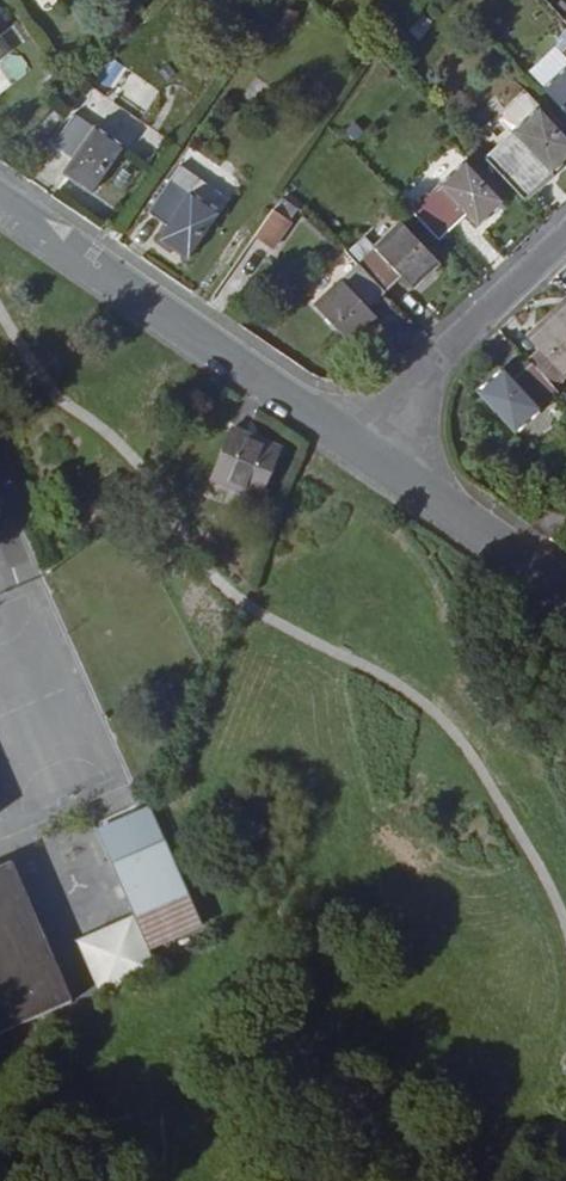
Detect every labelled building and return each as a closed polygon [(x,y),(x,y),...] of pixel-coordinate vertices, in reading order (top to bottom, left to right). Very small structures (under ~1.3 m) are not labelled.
[(565,107),(565,57),(541,81),(565,107)] [(522,83),(497,107),(511,121),(535,97),(522,83)] [(511,121),(482,149),(523,191),(550,164),(547,160),(565,141),(565,130),(535,97),(511,121)] [(92,187),(122,143),(73,110),(51,142),(70,155),(62,167),(92,187)] [(412,204),(438,232),(466,205),(476,217),(502,192),(464,154),(412,204)] [(147,208),(166,220),(158,232),(188,252),(228,192),(179,160),(147,208)] [(290,212),(273,201),(254,228),(271,240),(290,212)] [(385,284),(401,268),(411,278),(437,254),(400,216),(358,256),(385,284)] [(377,312),(367,301),(385,284),(358,256),(315,298),(351,336),(377,312)] [(553,377),(565,365),(565,291),(527,329),(538,340),(528,351),(530,354),(553,377)] [(477,386),(512,423),(557,382),(553,377),(530,354),(512,372),(502,361),(477,386)] [(214,472),(262,492),(283,441),(235,423),(214,472)] [(128,884),(156,814),(150,802),(101,823),(128,884)] [(152,940),(202,919),(156,814),(128,884),(152,940)] [(75,993),(14,855),(0,861),(0,1027),(75,993)]
